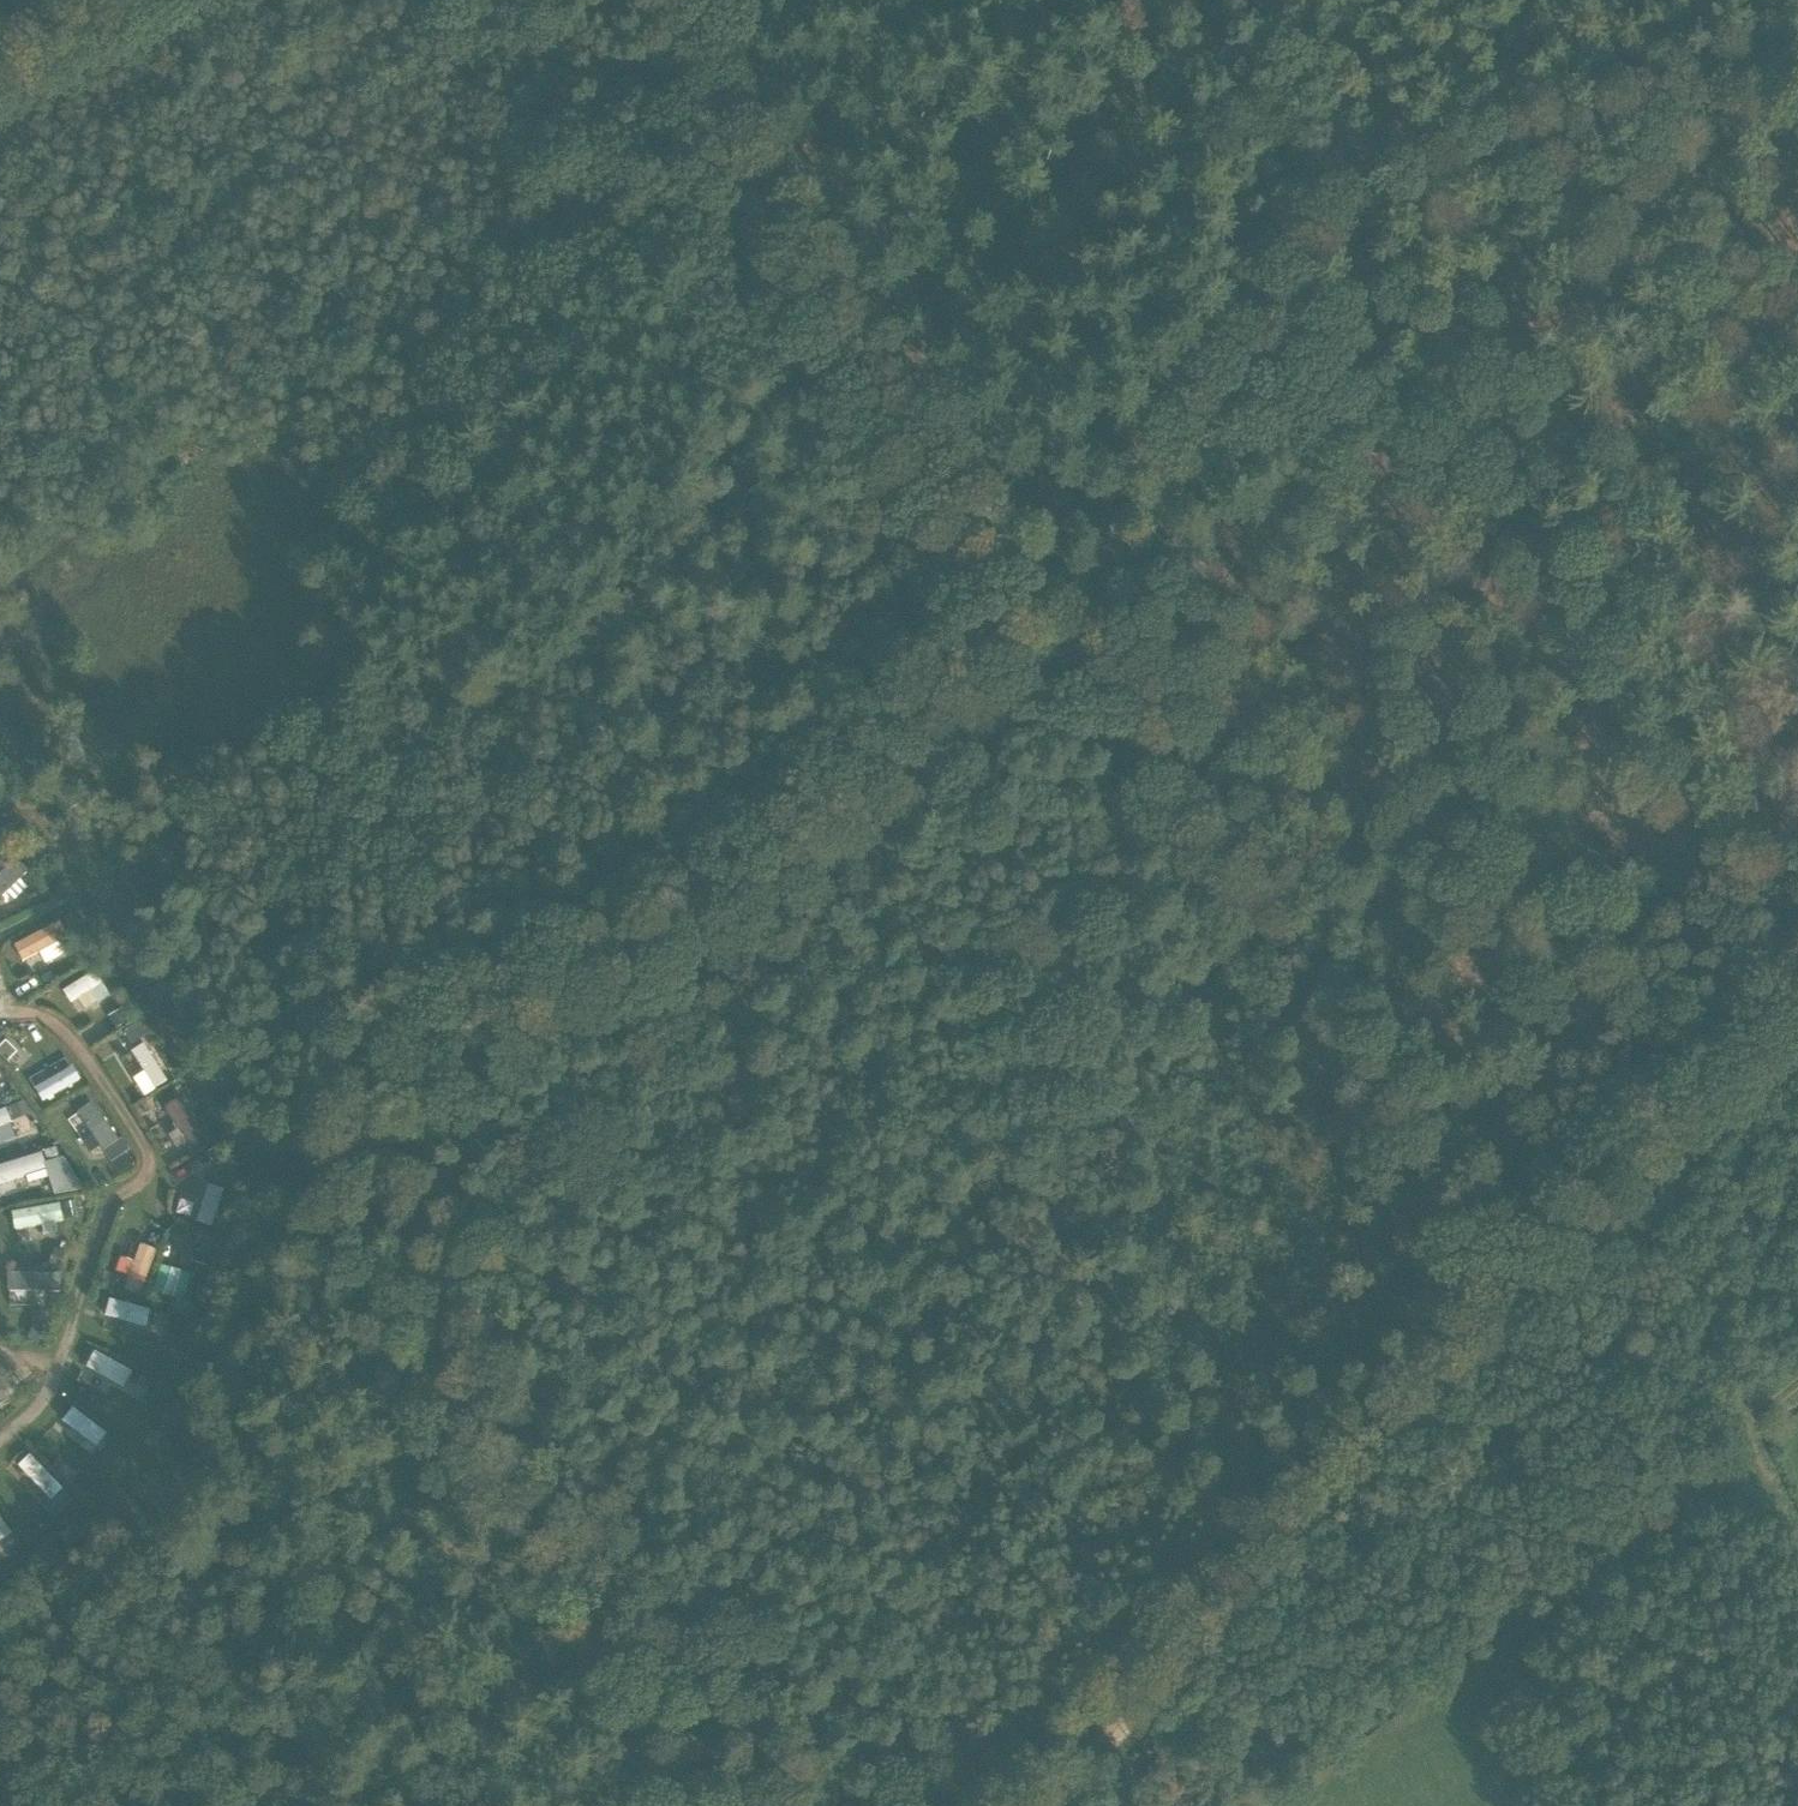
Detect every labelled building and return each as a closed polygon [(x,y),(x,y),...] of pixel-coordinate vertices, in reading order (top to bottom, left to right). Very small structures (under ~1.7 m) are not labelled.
[(27,875),(8,855),(0,862),(0,901),(27,875)] [(69,943),(56,948),(53,939),(17,950),(24,972),(46,965),(48,971),(75,963),(69,943)] [(99,984),(65,999),(79,1030),(113,1015),(99,984)] [(21,1056),(4,1049),(0,1059),(0,1062),(16,1069),(21,1056)] [(147,1116),(171,1102),(146,1060),(133,1068),(146,1090),(136,1096),(147,1116)] [(50,1115),(85,1094),(70,1070),(35,1090),(50,1115)] [(18,1143),(14,1132),(31,1126),(25,1110),(0,1119),(0,1149),(18,1143)] [(189,1166),(204,1160),(187,1115),(172,1121),(189,1166)] [(70,1131),(95,1176),(122,1161),(97,1116),(70,1131)] [(30,1191),(29,1186),(49,1179),(41,1153),(0,1166),(0,1201),(30,1191)] [(127,1163),(113,1169),(123,1192),(137,1185),(127,1163)] [(212,1205),(197,1245),(211,1250),(226,1211),(212,1205)] [(28,1216),(29,1233),(81,1231),(80,1214),(28,1216)] [(145,1262),(136,1281),(151,1288),(160,1269),(145,1262)] [(181,1309),(197,1312),(205,1271),(189,1267),(181,1309)] [(11,1281),(11,1298),(51,1299),(52,1282),(11,1281)] [(152,1329),(147,1344),(170,1352),(175,1338),(152,1329)]
